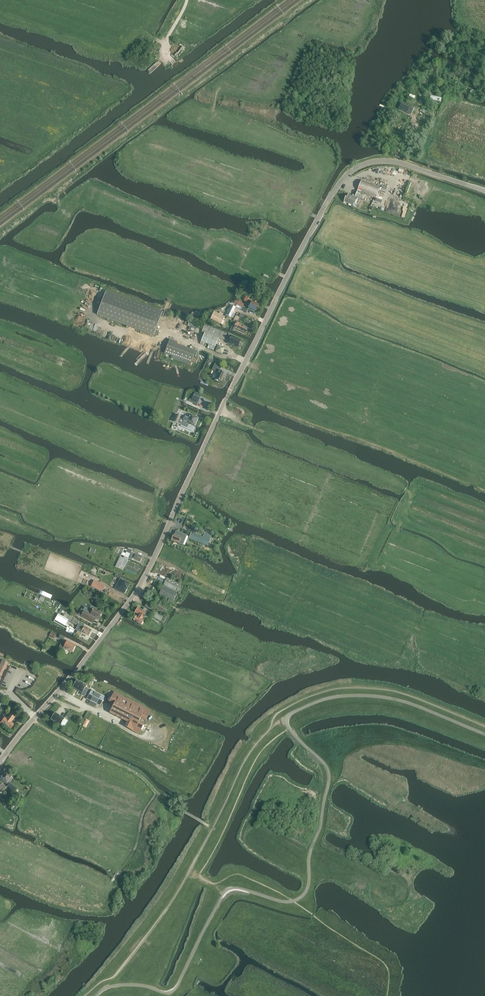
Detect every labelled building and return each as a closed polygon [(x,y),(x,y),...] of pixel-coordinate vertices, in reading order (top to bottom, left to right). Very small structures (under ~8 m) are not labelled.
[(414,109),(402,104),(400,109),(411,115),(414,109)] [(356,195),(355,196),(367,201),(369,195),(377,198),(381,188),(362,180),(356,195)] [(346,197),(344,202),(352,205),(356,207),(357,204),(356,203),(358,198),(355,197),(355,196),(356,195),(353,194),(352,196),(349,194),(347,198),(346,197)] [(105,291),(97,315),(153,336),(162,312),(105,291)] [(248,300),(247,303),(250,304),(248,309),(254,312),(255,311),(256,311),(258,305),(248,300)] [(231,305),(226,315),(231,317),(236,307),(231,305)] [(222,316),(223,314),(220,312),(219,314),(214,312),(211,319),(221,324),(224,317),(222,316)] [(234,322),(232,327),(234,328),(232,330),(236,332),(237,329),(245,333),(247,328),(234,322)] [(204,333),(201,342),(209,345),(208,347),(210,348),(213,350),(214,347),(215,347),(218,338),(222,340),(222,339),(224,340),(227,334),(207,326),(205,325),(202,331),(204,333)] [(229,334),(226,340),(229,342),(228,343),(238,348),(239,346),(241,341),(232,336),(232,335),(229,334)] [(193,358),(195,351),(177,344),(177,342),(170,339),(164,353),(172,356),(171,358),(190,365),(192,361),(193,358)] [(223,353),(225,346),(218,345),(216,352),(223,353)] [(218,373),(215,379),(216,379),(215,381),(220,383),(221,381),(222,382),(226,374),(219,371),(221,366),(215,363),(212,370),(218,373)] [(191,402),(197,405),(201,397),(194,395),(191,402)] [(185,417),(184,419),(180,417),(181,416),(177,414),(173,422),(178,423),(178,422),(182,423),(181,425),(187,428),(189,424),(194,426),(198,417),(190,414),(188,419),(185,417)] [(174,534),(171,540),(178,543),(183,545),(187,535),(177,531),(175,535),(174,534)] [(191,532),(189,538),(207,545),(210,539),(191,532)] [(133,559),(140,562),(142,557),(131,552),(132,550),(128,548),(124,556),(123,558),(120,557),(119,560),(116,567),(121,569),(122,566),(124,568),(129,558),(132,560),(133,559)] [(167,578),(159,594),(173,601),(181,585),(167,578)] [(115,588),(125,594),(130,584),(120,579),(115,588)] [(94,580),(91,586),(102,591),(104,585),(94,580)] [(33,591),(30,596),(35,598),(34,601),(41,604),(45,596),(48,598),(49,596),(44,593),(43,595),(33,591)] [(155,609),(164,614),(167,609),(159,604),(155,609)] [(78,614),(93,623),(95,619),(95,618),(95,617),(98,619),(102,613),(96,610),(97,609),(92,606),(90,610),(85,607),(84,610),(82,609),(78,614)] [(134,620),(141,624),(145,618),(143,617),(146,613),(148,614),(150,611),(144,608),(143,610),(138,607),(135,612),(138,614),(136,616),(134,620)] [(60,609),(59,611),(64,614),(63,617),(68,620),(76,625),(79,621),(79,620),(66,611),(65,612),(60,609)] [(155,611),(152,616),(163,623),(167,618),(155,611)] [(58,614),(54,622),(67,629),(66,631),(72,635),(75,630),(66,624),(68,620),(63,617),(58,614)] [(75,630),(77,631),(76,633),(80,635),(81,633),(82,631),(89,635),(91,630),(79,623),(75,630)] [(59,647),(63,649),(64,648),(72,652),(76,645),(67,641),(66,643),(63,641),(59,647)] [(3,660),(0,666),(0,681),(1,679),(2,679),(5,671),(5,670),(9,662),(9,663),(0,658),(3,660)] [(73,686),(72,687),(82,693),(81,694),(85,696),(89,689),(85,687),(86,685),(77,680),(76,681),(73,686)] [(89,703),(95,707),(97,703),(101,704),(104,696),(92,690),(88,698),(91,700),(89,703)] [(109,701),(109,702),(114,704),(110,713),(128,722),(126,727),(139,733),(150,711),(114,692),(109,701)] [(55,713),(51,719),(60,725),(65,719),(55,713)] [(2,721),(5,723),(4,724),(11,729),(14,724),(11,722),(12,720),(13,720),(15,717),(10,714),(7,719),(5,717),(2,721)] [(6,771),(0,779),(7,783),(12,776),(6,771)]
